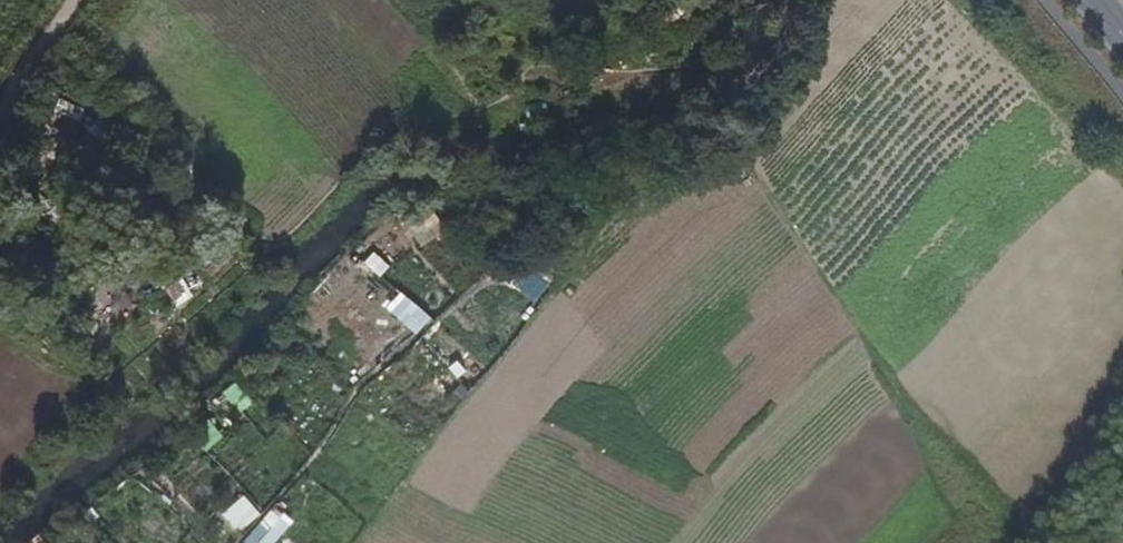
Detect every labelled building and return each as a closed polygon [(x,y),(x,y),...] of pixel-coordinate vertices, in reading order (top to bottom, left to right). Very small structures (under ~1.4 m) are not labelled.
[(433,214),(410,229),(419,243),(442,228),(433,214)] [(182,279),(164,288),(174,308),(192,298),(182,279)] [(242,495),(219,516),(237,535),(260,515),(242,495)]
